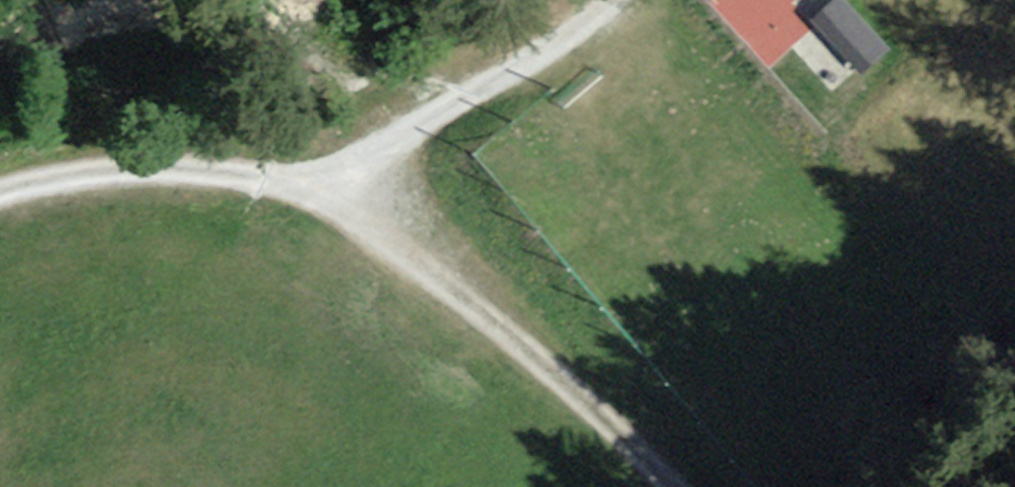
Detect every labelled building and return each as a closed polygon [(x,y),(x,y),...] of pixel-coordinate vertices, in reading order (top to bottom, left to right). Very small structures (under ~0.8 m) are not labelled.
[(868,66),(893,36),(850,0),(828,0),(812,20),(868,66)] [(812,22),(793,41),(834,79),(852,60),(812,22)]
